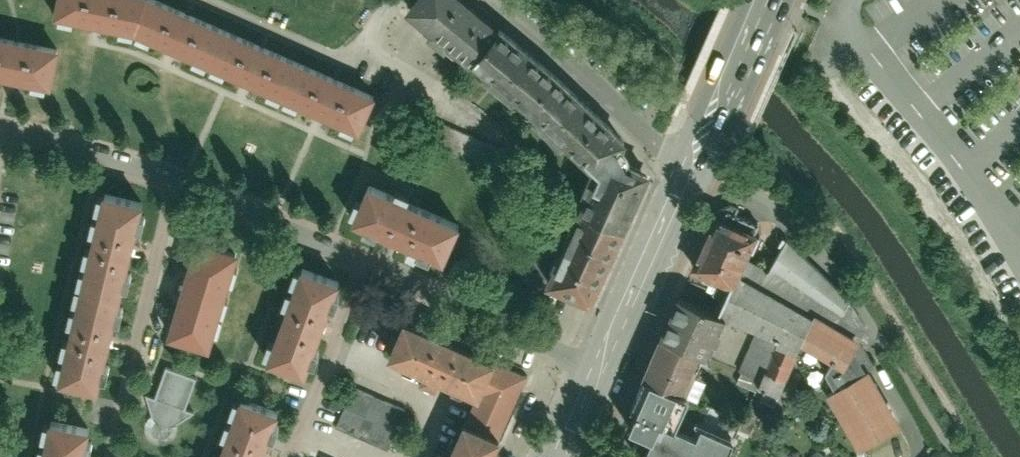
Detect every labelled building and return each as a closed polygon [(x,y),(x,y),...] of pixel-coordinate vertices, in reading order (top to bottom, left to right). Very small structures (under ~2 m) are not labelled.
[(51,9),(135,27),(356,127),(374,88),(174,0),(52,0),(51,9)] [(488,27),(454,0),(405,0),(399,8),(462,59),(488,27)] [(488,27),(462,59),(595,176),(599,168),(624,162),(627,156),(621,146),(623,140),(488,27)] [(0,32),(0,72),(48,81),(56,42),(0,32)] [(624,162),(599,168),(595,176),(579,210),(620,229),(645,173),(624,162)] [(136,202),(97,195),(63,382),(102,389),(136,202)] [(452,232),(368,196),(353,230),(438,266),(452,232)] [(620,229),(579,210),(546,282),(588,301),(620,229)] [(829,404),(863,456),(906,436),(873,378),(861,364),(866,349),(871,337),(862,317),(842,291),(786,245),(771,276),(754,264),(760,246),(714,223),(690,273),(728,287),(718,310),(760,330),(772,336),(769,341),(791,350),(795,341),(832,365),(824,379),(837,400),(829,404)] [(237,255),(199,245),(173,338),(210,349),(237,255)] [(336,289),(297,275),(264,366),(304,380),(336,289)] [(662,344),(705,361),(711,363),(727,321),(678,302),(662,344)] [(529,375),(407,321),(392,354),(427,370),(420,385),(437,393),(444,378),(479,394),(451,456),(492,456),(529,375)] [(772,336),(760,330),(743,369),(763,380),(760,387),(780,396),(799,353),(791,350),(769,341),(772,336)] [(662,344),(644,387),(687,405),(705,361),(662,344)] [(187,412),(199,381),(169,370),(157,400),(148,397),(157,423),(153,427),(153,432),(154,437),(158,441),(163,443),(167,443),(171,442),(173,439),(175,434),(175,429),(196,416),(187,412)] [(644,387),(623,437),(648,447),(644,456),(728,456),(733,445),(699,431),(695,441),(675,433),(687,405),(644,387)] [(406,413),(356,392),(340,428),(390,450),(406,413)] [(235,407),(217,456),(263,456),(275,422),(235,407)] [(46,425),(40,456),(80,456),(85,432),(46,425)]
